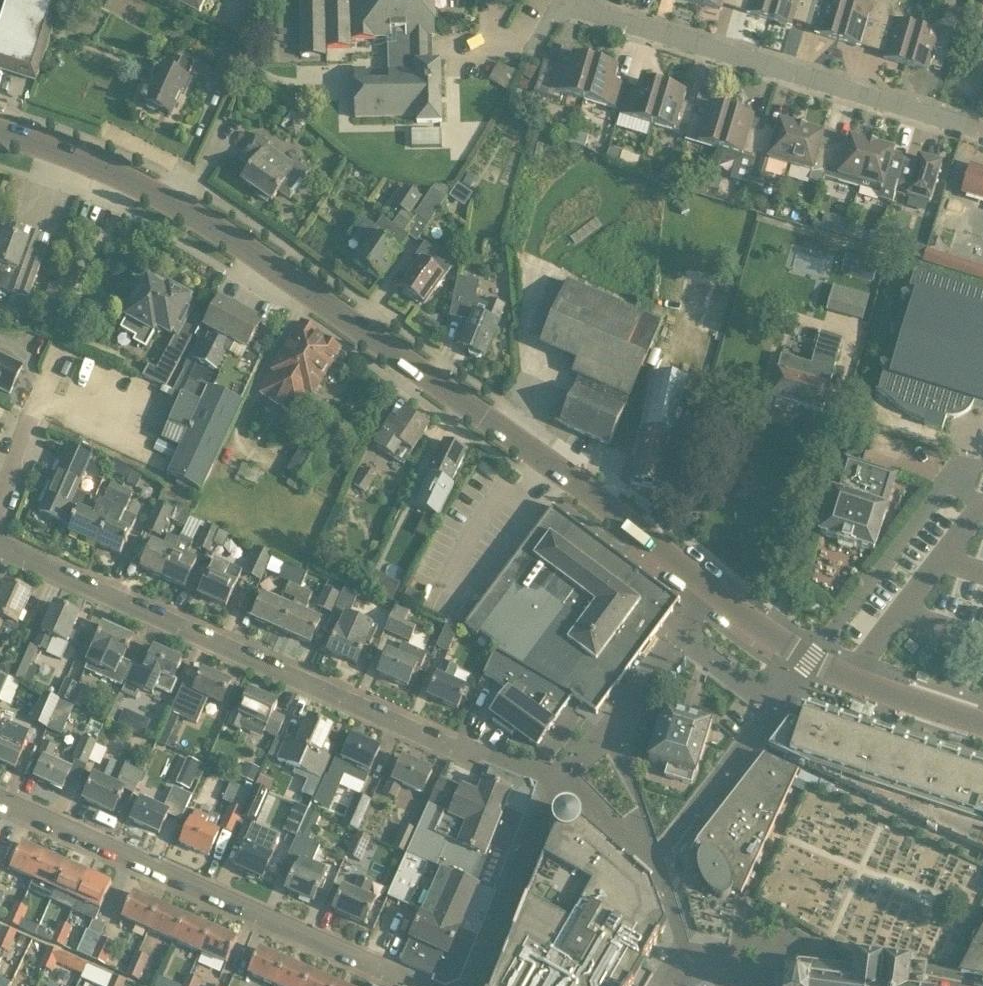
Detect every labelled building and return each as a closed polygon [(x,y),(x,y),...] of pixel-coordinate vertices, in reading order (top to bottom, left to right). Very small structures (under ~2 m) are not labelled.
[(9,72),(37,81),(63,0),(0,0),(0,69),(9,72)] [(206,0),(179,0),(177,3),(199,14),(206,0)] [(440,122),(438,60),(426,60),(426,35),(435,34),(434,0),(300,0),(301,56),(327,55),(326,47),(352,47),(351,38),(387,37),(388,82),(365,83),(365,68),(352,69),(354,116),(416,114),(416,122),(440,122)] [(698,4),(720,10),(723,0),(699,0),(698,4)] [(745,13),(768,20),(773,0),(749,0),(745,13)] [(811,0),(773,0),(768,20),(790,27),(798,2),(810,6),(811,0)] [(848,2),(841,0),(811,0),(810,6),(822,9),(814,34),(837,40),(848,2)] [(886,0),(867,0),(858,5),(848,2),(837,40),(859,47),(867,23),(878,26),(879,26),(886,0)] [(916,27),(906,24),(897,8),(900,0),(886,0),(879,26),(878,26),(877,30),(890,34),(882,58),(904,65),(916,27)] [(916,27),(904,65),(927,72),(935,47),(947,51),(957,16),(944,12),(942,21),(926,30),(916,27)] [(209,84),(226,92),(241,59),(224,52),(209,84)] [(534,93),(547,97),(561,101),(563,94),(583,100),(595,62),(572,56),(568,69),(543,61),(534,93)] [(187,80),(194,64),(181,58),(174,74),(161,68),(160,71),(157,70),(152,81),(155,82),(146,101),(145,100),(143,103),(171,116),(181,93),(184,94),(191,81),(187,80)] [(613,82),(617,69),(595,62),(583,100),(618,110),(624,90),(626,86),(613,82)] [(508,92),(518,74),(508,68),(498,86),(508,92)] [(525,90),(529,82),(521,79),(518,87),(525,90)] [(616,115),(651,125),(663,87),(640,80),(636,94),(624,90),(618,110),(616,115)] [(692,115),(693,111),(681,107),(685,94),(663,87),(651,125),(674,132),(685,135),(685,136),(692,115)] [(704,119),(692,115),(685,136),(685,135),(684,140),(697,143),(719,150),(730,112),(708,105),(704,119)] [(730,163),(735,161),(736,169),(744,181),(748,182),(755,156),(762,131),(763,129),(751,126),(753,118),(730,112),(719,150),(722,151),(719,162),(723,163),(727,163),(730,163)] [(778,121),(774,135),(762,131),(755,156),(789,166),(801,128),(778,121)] [(443,145),(443,123),(413,123),(413,145),(443,145)] [(822,184),(825,172),(829,160),(831,152),(819,148),(823,135),(801,128),(789,166),(812,173),(810,181),(822,184)] [(584,148),(588,137),(574,133),(571,144),(574,145),(584,148)] [(290,201),(310,172),(297,162),(294,166),(267,147),(270,143),(257,134),(238,161),(250,169),(242,180),(271,201),(277,192),(290,201)] [(825,172),(837,176),(860,182),(871,144),(849,137),(845,151),(833,147),(831,152),(829,160),(825,172)] [(892,202),(894,193),(902,168),(890,164),(894,151),(871,144),(860,182),(882,189),(879,198),(892,202)] [(606,158),(618,161),(621,152),(609,148),(606,158)] [(894,193),(906,196),(929,203),(941,165),(918,158),(914,171),(902,168),(894,193)] [(970,166),(962,194),(982,200),(982,170),(970,166)] [(462,184),(471,189),(477,178),(468,173),(462,184)] [(713,176),(709,187),(718,190),(722,179),(713,176)] [(691,194),(705,198),(709,185),(695,181),(691,194)] [(411,213),(422,194),(404,183),(393,202),(411,213)] [(457,184),(449,197),(464,207),(473,194),(457,184)] [(434,185),(414,215),(417,216),(429,225),(452,188),(434,185)] [(429,225),(417,216),(405,234),(408,237),(417,243),(429,225)] [(398,251),(406,241),(408,237),(405,234),(382,218),(376,228),(366,221),(352,241),(362,248),(354,259),(381,278),(399,252),(398,251)] [(9,233),(6,232),(0,248),(0,290),(28,301),(51,238),(12,224),(9,233)] [(844,237),(859,241),(863,231),(847,226),(844,237)] [(884,246),(893,249),(896,239),(897,238),(887,235),(884,246)] [(868,243),(878,246),(880,240),(870,238),(868,243)] [(444,277),(453,264),(425,244),(415,258),(419,261),(400,288),(404,291),(402,294),(410,300),(412,296),(423,304),(433,291),(434,292),(444,277)] [(918,246),(914,258),(922,261),(924,255),(926,250),(926,249),(918,246)] [(926,250),(924,255),(922,262),(982,281),(982,267),(926,250)] [(869,278),(872,262),(844,255),(840,271),(869,278)] [(941,431),(946,416),(953,418),(969,410),(971,403),(982,406),(982,292),(914,271),(907,291),(900,295),(904,303),(897,326),(889,330),(893,337),(886,360),(879,364),(883,372),(876,392),(878,393),(883,396),(887,400),(890,402),(898,409),(903,413),(907,415),(913,418),(919,420),(924,422),(923,426),(941,431)] [(479,282),(458,278),(449,317),(467,320),(470,312),(473,306),(474,306),(479,282)] [(202,319),(190,313),(196,303),(193,302),(195,299),(194,295),(186,291),(182,292),(181,295),(165,286),(163,289),(147,280),(143,281),(138,290),(139,293),(142,295),(122,329),(137,337),(135,342),(146,348),(155,332),(159,334),(162,329),(175,336),(157,370),(149,365),(142,377),(166,388),(202,319)] [(623,409),(628,398),(660,323),(567,283),(566,285),(553,280),(533,326),(546,332),(543,340),(579,355),(571,374),(579,377),(558,424),(608,445),(624,409),(623,409)] [(831,291),(825,314),(836,317),(843,294),(831,291)] [(490,300),(485,311),(473,306),(470,312),(467,320),(456,346),(467,350),(469,356),(477,359),(481,356),(483,357),(498,323),(496,323),(503,305),(490,300)] [(174,391),(181,394),(161,440),(179,448),(167,475),(202,491),(244,403),(225,394),(232,380),(246,351),(248,352),(263,323),(221,301),(211,320),(208,318),(182,369),(184,370),(174,391)] [(339,353),(340,352),(316,337),(318,335),(302,326),(261,394),(298,416),(311,396),(312,396),(328,370),(336,375),(347,358),(339,353)] [(656,344),(664,346),(667,335),(659,333),(656,344)] [(820,414),(841,339),(819,333),(811,365),(780,356),(770,399),(820,414)] [(654,343),(651,352),(662,354),(664,346),(654,343)] [(649,351),(647,359),(658,362),(660,354),(649,351)] [(23,369),(0,358),(0,391),(10,396),(23,369)] [(647,359),(645,368),(655,371),(658,362),(647,359)] [(651,374),(648,391),(639,433),(642,433),(632,481),(652,485),(651,487),(660,489),(660,487),(663,487),(675,428),(683,430),(692,383),(651,374)] [(719,398),(724,378),(712,375),(707,395),(719,398)] [(403,463),(428,426),(404,411),(389,434),(384,431),(375,445),(403,463)] [(858,442),(869,445),(873,431),(862,428),(858,442)] [(286,471),(292,474),(286,485),(306,496),(312,485),(313,486),(334,450),(307,435),(286,471)] [(419,497),(440,508),(452,484),(449,482),(465,451),(443,440),(427,471),(426,470),(420,483),(424,486),(419,497)] [(73,522),(78,511),(79,508),(86,511),(92,497),(77,490),(92,456),(68,445),(61,462),(39,512),(71,527),(73,522)] [(844,459),(833,493),(819,535),(873,552),(886,509),(885,509),(895,475),(844,459)] [(124,466),(121,474),(122,477),(127,479),(131,469),(124,466)] [(366,493),(377,477),(365,469),(354,485),(366,493)] [(136,489),(142,477),(132,472),(126,484),(136,489)] [(73,522),(71,527),(69,532),(97,545),(122,489),(111,483),(103,503),(100,502),(95,515),(86,511),(79,508),(78,511),(73,522)] [(120,555),(137,518),(125,513),(133,493),(122,489),(97,545),(120,555)] [(160,538),(173,510),(157,503),(144,530),(160,538)] [(362,509),(349,504),(333,540),(346,546),(362,509)] [(680,602),(595,539),(553,507),(464,625),(469,629),(477,635),(478,632),(496,646),(493,652),(494,652),(551,684),(550,685),(569,696),(572,698),(595,715),(680,602)] [(209,553),(219,530),(206,525),(197,548),(209,553)] [(141,569),(163,579),(182,537),(180,536),(179,540),(168,535),(163,548),(153,543),(141,569)] [(229,535),(226,540),(240,547),(243,542),(229,535)] [(197,563),(186,558),(194,542),(182,537),(163,579),(185,589),(197,563)] [(260,582),(272,555),(256,548),(244,574),(260,582)] [(227,607),(236,586),(242,572),(216,560),(200,595),(227,607)] [(290,565),(283,581),(289,584),(298,587),(305,572),(297,568),(290,565)] [(391,601),(399,584),(372,572),(364,589),(391,601)] [(6,583),(3,590),(0,589),(0,633),(5,621),(17,626),(31,594),(6,583)] [(295,600),(297,601),(302,589),(298,587),(289,584),(283,595),(284,595),(295,600)] [(333,615),(341,596),(334,593),(324,588),(318,601),(316,607),(320,609),(333,615)] [(417,605),(422,595),(407,588),(403,598),(417,605)] [(322,622),(304,614),(313,594),(302,589),(297,601),(293,609),(283,632),(311,645),(322,622)] [(344,589),(341,596),(333,615),(325,633),(334,638),(328,652),(356,664),(365,643),(370,645),(378,629),(349,615),(358,595),(344,589)] [(253,619),(283,632),(293,609),(264,596),(253,619)] [(55,605),(44,631),(41,630),(34,646),(47,652),(54,638),(67,644),(79,615),(55,605)] [(384,631),(410,643),(416,629),(404,623),(409,612),(396,606),(384,631)] [(104,626),(95,648),(84,671),(122,687),(131,664),(123,660),(132,639),(104,626)] [(448,653),(457,631),(445,626),(436,648),(448,653)] [(37,649),(24,643),(9,676),(23,682),(37,649)] [(408,687),(417,667),(421,668),(427,655),(402,644),(397,656),(389,652),(379,674),(408,687)] [(125,684),(121,693),(124,695),(136,700),(140,690),(153,696),(156,689),(171,695),(177,682),(174,681),(183,661),(155,648),(146,667),(134,662),(125,683),(125,684)] [(553,724),(572,698),(569,696),(550,685),(551,684),(494,652),(485,676),(495,681),(508,690),(490,714),(495,717),(491,722),(512,737),(515,732),(536,748),(554,724),(553,724)] [(457,709),(466,689),(451,682),(457,668),(443,661),(437,676),(428,696),(457,709)] [(13,666),(7,663),(1,666),(0,667),(0,674),(8,677),(13,666)] [(222,704),(232,683),(204,670),(195,692),(182,686),(170,713),(197,725),(208,698),(222,704)] [(8,678),(0,674),(0,697),(8,678)] [(929,678),(917,674),(915,679),(927,683),(929,678)] [(66,680),(58,698),(82,709),(90,691),(66,680)] [(45,727),(58,698),(43,691),(29,719),(45,727)] [(277,703),(250,691),(240,713),(233,710),(227,726),(240,731),(241,729),(261,738),(263,733),(276,739),(286,718),(273,712),(277,703)] [(112,722),(124,695),(121,693),(120,693),(116,700),(108,720),(112,722)] [(802,707),(801,709),(805,710),(800,726),(789,722),(768,750),(982,851),(982,767),(802,707)] [(695,776),(702,754),(711,724),(664,709),(648,762),(667,767),(664,777),(691,786),(694,776),(695,776)] [(138,716),(125,711),(119,725),(132,731),(138,716)] [(165,747),(165,746),(170,735),(177,719),(169,716),(156,743),(165,747)] [(327,742),(333,728),(309,718),(297,744),(286,739),(276,761),(321,780),(336,747),(327,742)] [(24,749),(30,735),(0,722),(0,763),(15,769),(24,749)] [(962,736),(950,732),(948,739),(960,743),(962,736)] [(86,767),(97,743),(83,737),(72,760),(86,767)] [(370,772),(380,750),(351,737),(342,758),(336,756),(326,779),(340,785),(349,763),(370,772)] [(63,791),(72,770),(51,760),(57,747),(46,742),(39,757),(44,759),(35,778),(63,791)] [(689,862),(689,866),(698,865),(699,869),(700,876),(703,882),(707,887),(712,892),(717,896),(719,897),(721,897),(723,897),(724,897),(726,897),(727,896),(729,895),(730,894),(731,893),(732,891),(732,890),(741,894),(798,771),(763,754),(697,840),(694,845),(691,851),(690,856),(689,862)] [(189,759),(184,770),(197,776),(202,765),(189,759)] [(422,795),(432,772),(403,759),(394,780),(389,778),(383,794),(396,800),(402,786),(422,795)] [(113,813),(123,791),(134,795),(143,773),(118,762),(109,782),(95,776),(84,799),(113,813)] [(260,769),(247,763),(241,777),(254,782),(260,769)] [(530,789),(526,781),(484,765),(484,766),(490,768),(477,796),(440,780),(416,831),(406,854),(489,891),(524,804),(530,789)] [(801,771),(798,778),(816,787),(819,779),(801,771)] [(807,784),(795,779),(791,787),(803,792),(807,784)] [(241,818),(254,787),(242,782),(240,787),(231,783),(222,801),(230,805),(220,828),(234,835),(241,818)] [(263,810),(270,794),(254,787),(241,818),(257,825),(263,810)] [(167,814),(172,816),(181,820),(192,796),(173,788),(169,797),(163,810),(140,800),(131,821),(159,833),(167,814)] [(357,832),(371,801),(356,794),(342,825),(357,832)] [(289,822),(301,827),(308,811),(296,805),(289,822)] [(653,976),(642,970),(665,929),(651,888),(652,887),(635,873),(583,827),(579,824),(580,821),(579,815),(576,809),(570,806),(564,805),(557,807),(553,810),(550,816),(550,821),(550,825),(552,828),(554,831),(529,901),(528,901),(525,907),(526,908),(515,933),(512,940),(513,940),(495,985),(648,985),(653,976)] [(313,902),(323,879),(327,871),(312,865),(320,846),(309,841),(320,816),(308,811),(301,827),(284,864),(295,869),(286,890),(313,902)] [(219,832),(214,830),(220,817),(210,813),(208,818),(196,813),(193,821),(191,820),(181,843),(209,855),(219,832)] [(392,848),(406,854),(416,831),(403,825),(392,848)] [(262,879),(272,857),(257,850),(263,838),(252,833),(246,846),(245,845),(235,867),(262,879)] [(360,863),(371,839),(357,833),(347,857),(360,863)] [(33,879),(44,854),(22,844),(11,869),(33,879)] [(55,888),(66,864),(44,854),(33,879),(55,888)] [(417,911),(422,897),(440,905),(434,918),(472,935),(489,891),(406,854),(387,896),(417,911)] [(66,864),(55,888),(78,898),(89,874),(66,864)] [(94,922),(100,908),(111,884),(89,874),(78,898),(78,899),(72,912),(94,922)] [(364,925),(374,900),(366,897),(372,884),(359,878),(353,891),(344,887),(333,911),(364,925)] [(148,930),(160,905),(133,893),(122,918),(148,930)] [(422,897),(417,911),(421,913),(405,950),(405,951),(400,962),(446,982),(454,979),(472,935),(434,918),(440,905),(422,897)] [(28,909),(15,903),(11,912),(24,917),(28,909)] [(174,942),(185,916),(160,905),(148,930),(174,942)] [(7,923),(19,928),(24,917),(11,912),(7,923)] [(199,953),(211,928),(185,916),(174,942),(199,953)] [(72,929),(59,923),(56,931),(69,937),(72,929)] [(17,933),(4,928),(0,937),(12,943),(17,933)] [(211,928),(199,953),(226,965),(237,940),(211,928)] [(974,945),(961,971),(949,969),(948,971),(975,984),(982,985),(982,930),(980,936),(979,935),(978,935),(977,935),(976,935),(975,935),(973,936),(972,937),(972,938),(972,939),(971,940),(971,941),(972,942),(972,944),(973,945),(974,945)] [(51,942),(64,948),(69,937),(56,931),(51,942)] [(88,931),(78,953),(91,959),(101,937),(88,931)] [(0,938),(0,949),(1,949),(8,952),(12,943),(0,937),(0,938)] [(105,966),(115,944),(101,937),(91,959),(105,966)] [(57,962),(57,963),(66,967),(70,957),(48,947),(44,957),(57,962)] [(285,961),(259,949),(248,974),(274,985),(285,961)] [(924,981),(928,978),(926,976),(924,978),(924,974),(975,984),(948,971),(942,968),(925,966),(926,963),(911,961),(912,960),(911,958),(907,961),(884,959),(885,954),(882,953),(881,958),(856,955),(853,951),(851,953),(853,956),(853,958),(847,957),(846,955),(844,956),(845,959),(844,968),(836,967),(836,964),(834,964),(833,967),(818,965),(818,962),(816,962),(815,965),(797,963),(795,961),(793,963),(796,966),(796,971),(792,976),(791,981),(784,981),(784,985),(923,985),(924,981)] [(144,970),(149,958),(136,953),(131,964),(144,970)] [(44,957),(40,967),(53,972),(57,963),(57,962),(44,957)] [(311,972),(285,961),(274,985),(305,985),(311,972)] [(113,976),(106,973),(99,970),(89,965),(87,964),(82,975),(81,978),(93,983),(99,985),(108,985),(113,976)] [(131,964),(126,976),(139,982),(144,970),(131,964)] [(336,983),(311,972),(305,985),(335,985),(336,983)] [(201,981),(188,975),(183,985),(199,985),(201,981)] [(108,985),(124,985),(126,982),(113,976),(108,985)]
